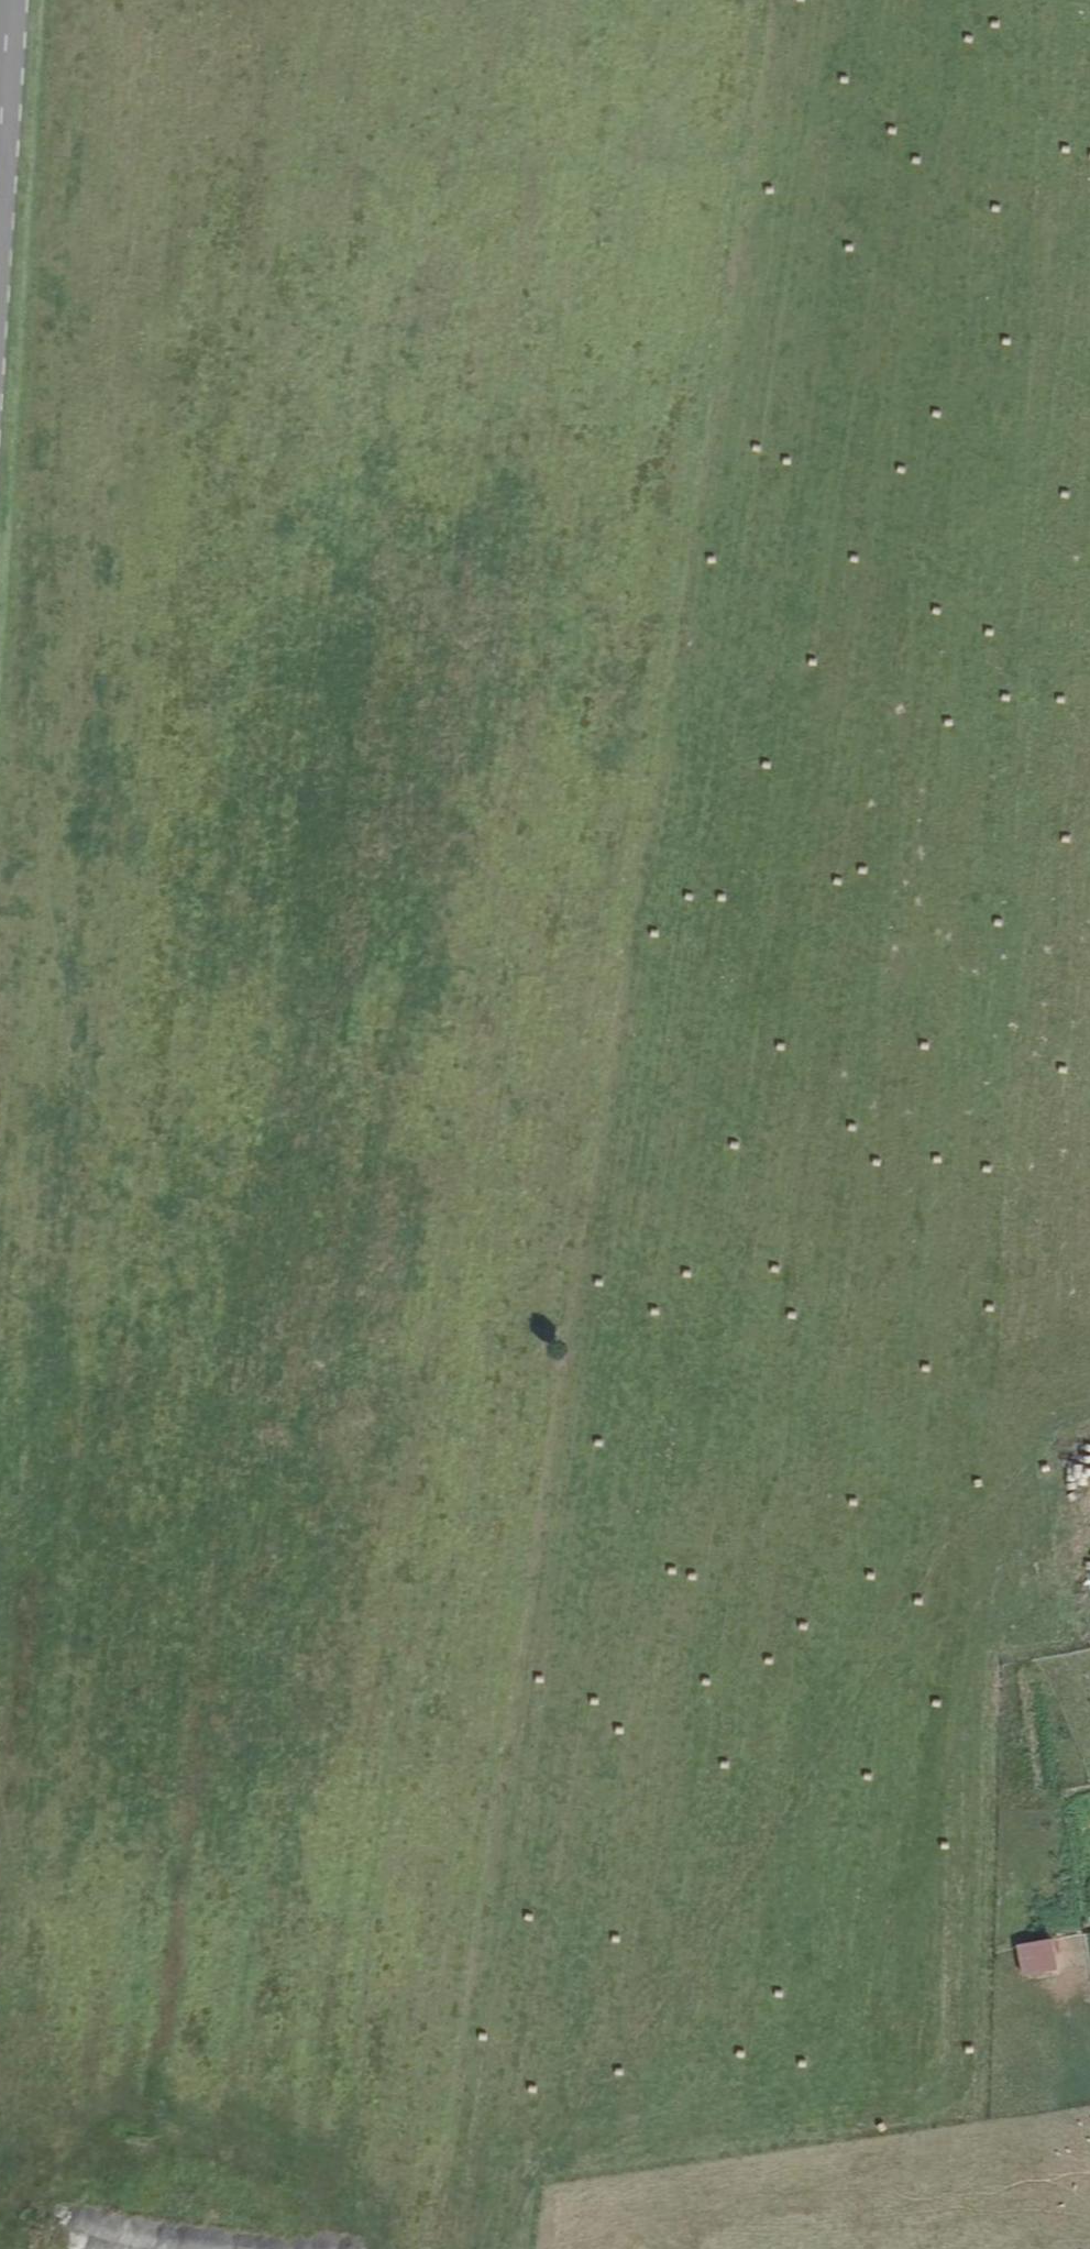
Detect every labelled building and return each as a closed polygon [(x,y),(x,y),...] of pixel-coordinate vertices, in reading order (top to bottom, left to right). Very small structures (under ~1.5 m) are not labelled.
[(1089,1547),(1089,1514),(1079,1516),(1086,1548),(1089,1547)] [(1050,1939),(1017,1945),(1023,1976),(1056,1971),(1050,1939)]
